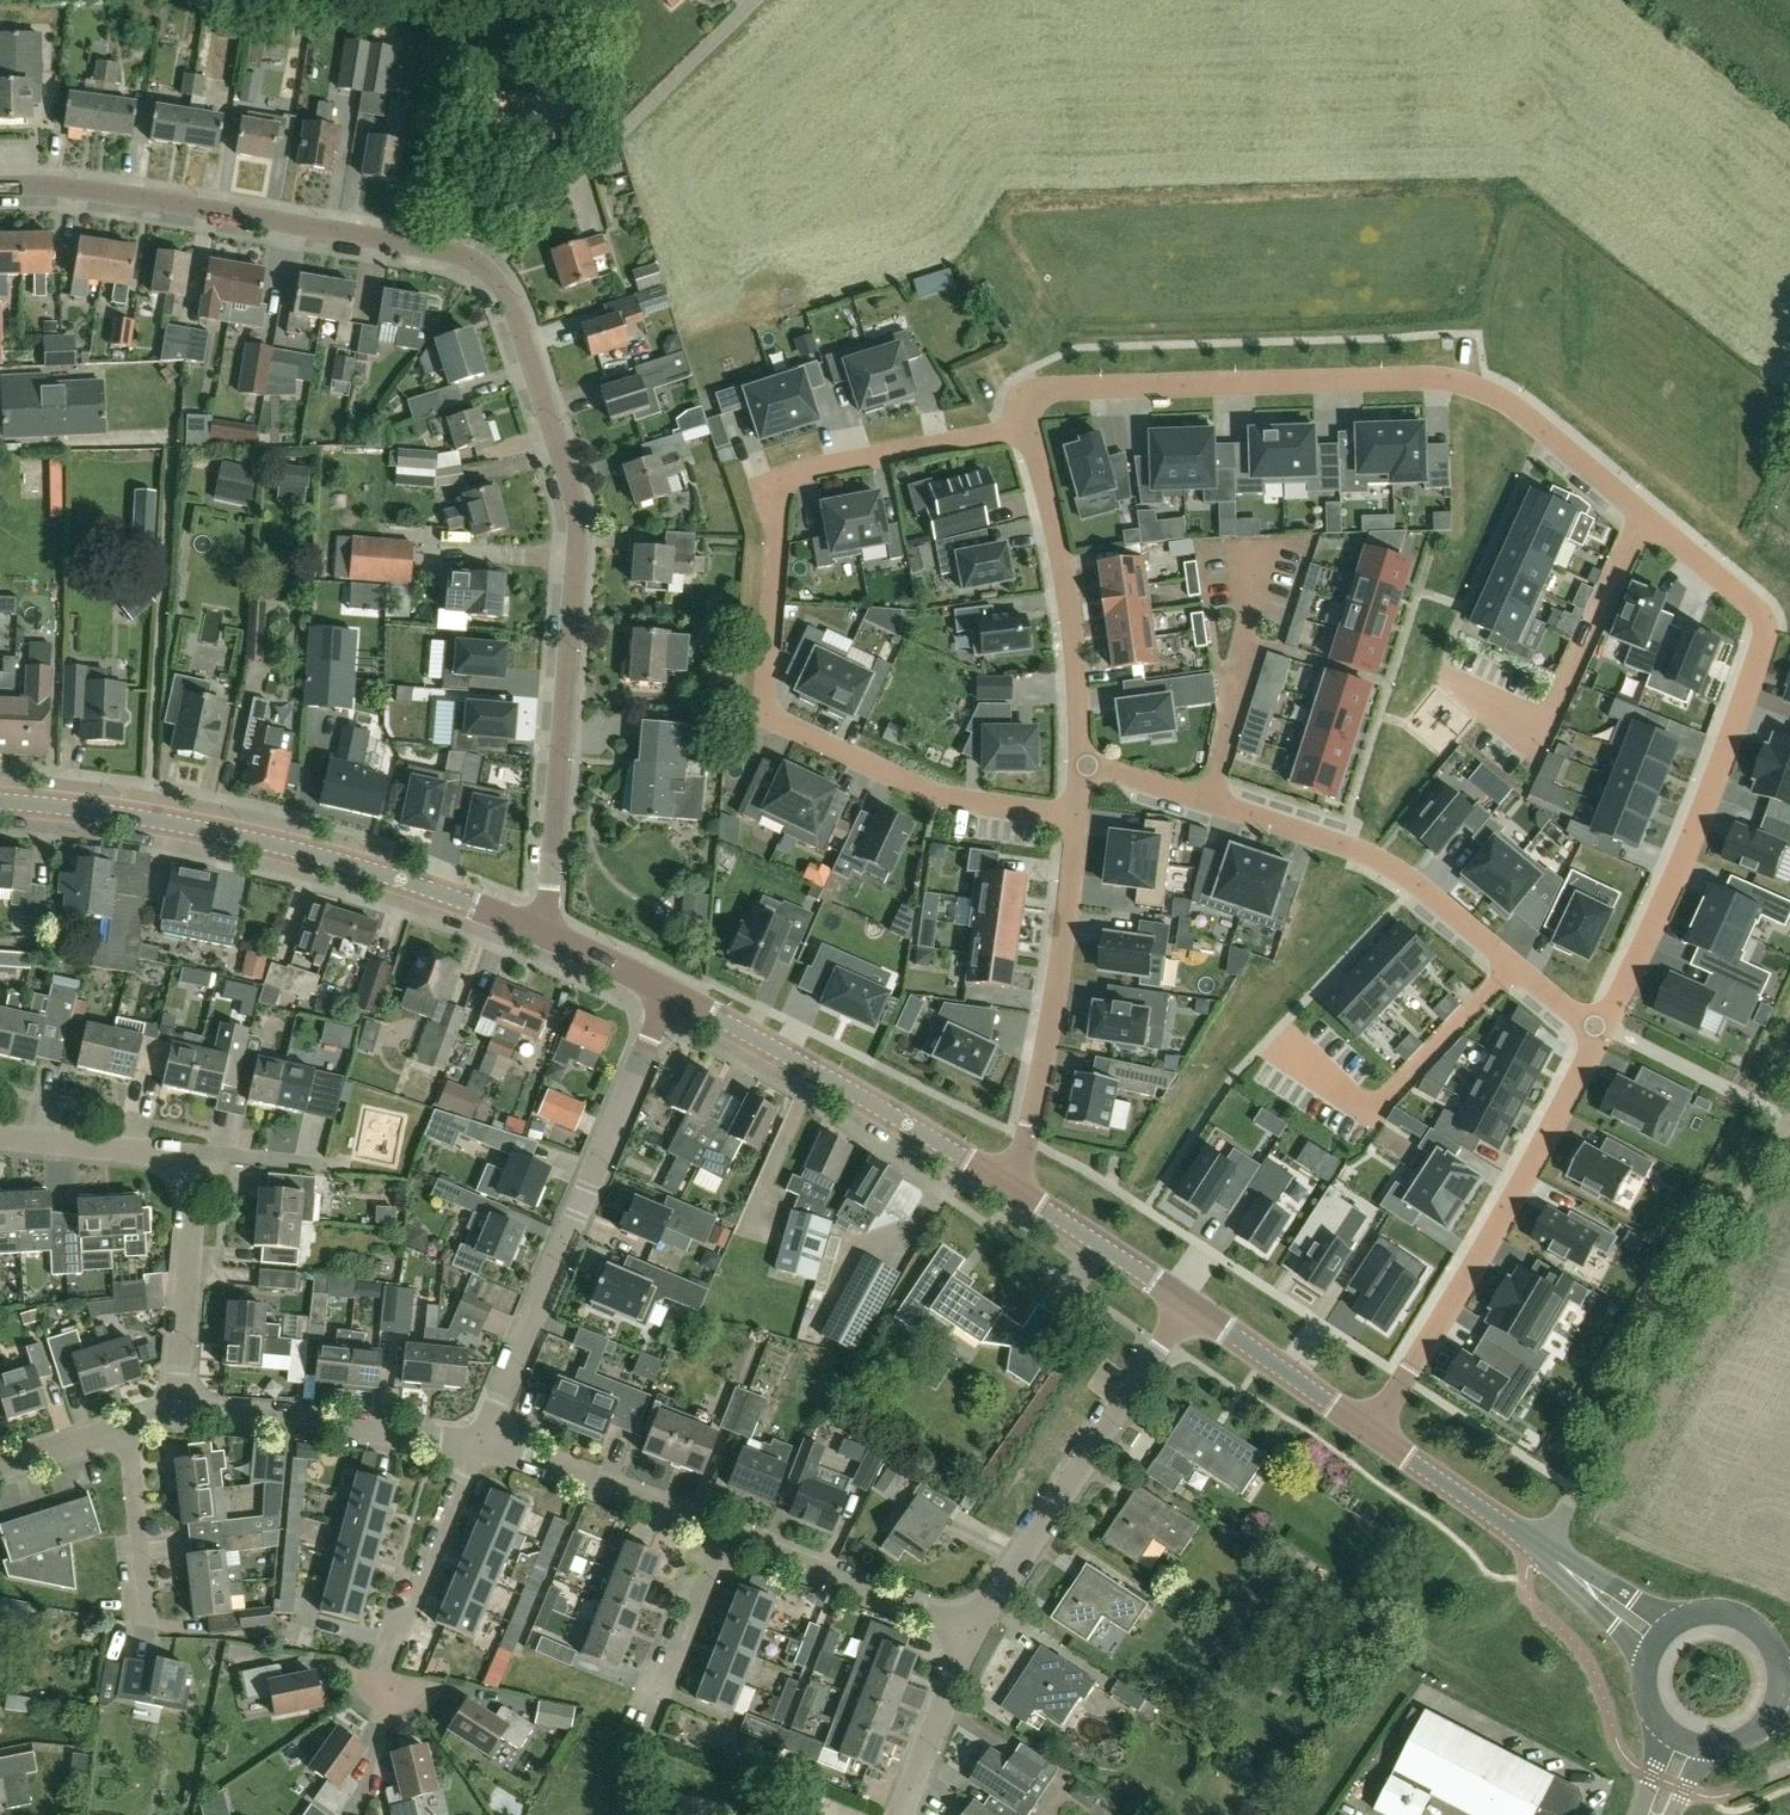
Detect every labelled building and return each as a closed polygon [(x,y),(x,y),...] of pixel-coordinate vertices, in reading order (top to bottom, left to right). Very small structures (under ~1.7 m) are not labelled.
[(104,12),(105,0),(77,0),(76,11),(104,12)] [(40,85),(39,35),(0,36),(0,122),(28,121),(30,105),(39,104),(39,85),(40,85)] [(366,70),(370,46),(347,42),(339,89),(362,93),(366,70)] [(394,50),(370,46),(366,70),(362,93),(386,97),(394,50)] [(183,146),(197,51),(182,49),(179,73),(183,74),(180,94),(177,93),(175,112),(155,109),(150,141),(183,146)] [(221,119),(205,116),(206,98),(203,98),(206,77),(209,59),(199,58),(197,76),(194,75),(198,51),(197,51),(183,146),(216,151),(221,119)] [(97,133),(108,63),(96,63),(94,82),(89,82),(87,99),(69,96),(64,129),(97,133)] [(119,64),(108,63),(97,133),(130,138),(135,106),(117,103),(120,84),(117,84),(119,64)] [(284,121),(282,121),(284,105),(269,102),(266,118),(247,115),(246,123),(241,122),(235,155),(271,161),(276,137),(281,138),(284,121)] [(337,155),(341,131),(329,129),(333,107),(318,105),(315,126),(305,124),(297,165),(329,171),(332,154),(337,155)] [(399,144),(403,124),(388,122),(384,141),(369,139),(362,177),(394,182),(401,144),(399,144)] [(50,235),(20,236),(21,276),(34,275),(34,296),(44,296),(44,275),(51,275),(50,235)] [(20,236),(0,236),(0,297),(4,297),(5,276),(21,276),(20,236)] [(589,260),(607,255),(602,238),(583,243),(582,242),(553,251),(565,289),(595,280),(589,260)] [(100,285),(106,246),(79,242),(70,298),(84,300),(87,283),(100,285)] [(135,251),(106,246),(100,285),(113,287),(111,304),(125,306),(135,251)] [(182,298),(189,259),(157,254),(151,293),(166,295),(163,315),(178,317),(181,298),(182,298)] [(227,325),(237,267),(208,262),(199,319),(214,321),(214,317),(227,319),(226,325),(227,325)] [(632,272),(639,294),(662,287),(664,287),(656,264),(632,272)] [(263,271),(237,267),(227,325),(262,330),(265,309),(258,308),(263,271)] [(321,321),(327,283),(298,278),(292,314),(289,314),(286,333),(300,336),(303,318),(321,321)] [(354,287),(327,283),(321,321),(337,324),(334,342),(349,345),(353,324),(348,324),(354,287)] [(662,287),(639,294),(634,296),(639,310),(619,317),(618,315),(582,327),(591,357),(628,346),(622,329),(643,322),(641,317),(669,308),(662,287)] [(420,332),(425,298),(383,292),(377,325),(420,332)] [(131,348),(134,321),(114,319),(109,345),(131,348)] [(185,361),(186,329),(167,325),(162,354),(146,354),(147,353),(137,352),(137,349),(130,349),(127,364),(136,363),(136,362),(145,361),(145,362),(160,362),(160,363),(184,361),(185,361)] [(357,355),(358,355),(357,362),(367,364),(368,357),(376,358),(382,328),(362,325),(357,355)] [(210,333),(186,329),(185,361),(204,364),(210,333)] [(922,357),(906,331),(868,344),(887,403),(914,394),(904,363),(922,357)] [(468,334),(437,344),(437,343),(429,345),(420,359),(425,377),(445,370),(450,385),(482,376),(468,334)] [(72,367),(71,339),(43,340),(43,367),(72,367)] [(887,403),(868,344),(867,344),(870,355),(844,363),(841,352),(825,357),(834,386),(849,381),(859,412),(864,410),(865,415),(883,409),(882,404),(887,403)] [(267,385),(273,349),(246,345),(240,381),(267,385)] [(315,356),(301,354),(273,349),(267,385),(268,385),(265,398),(285,403),(287,388),(289,388),(290,380),(310,383),(315,356)] [(817,422),(807,390),(824,385),(814,353),(788,361),(791,370),(771,377),(788,428),(798,425),(799,428),(817,422)] [(350,384),(354,360),(335,357),(331,381),(350,384)] [(653,377),(663,394),(696,375),(687,358),(653,377)] [(1,394),(0,394),(0,439),(3,439),(3,438),(104,433),(102,383),(40,386),(39,376),(0,378),(1,394)] [(788,428),(771,377),(715,395),(722,416),(750,408),(760,440),(778,434),(777,432),(788,428)] [(647,409),(642,392),(638,379),(602,391),(611,420),(647,409)] [(493,444),(486,424),(482,426),(477,411),(447,422),(445,418),(428,424),(433,438),(450,433),(456,450),(476,444),(478,449),(493,444)] [(709,414),(687,424),(693,437),(715,427),(709,414)] [(1401,427),(1392,427),(1394,484),(1426,483),(1426,490),(1451,489),(1450,457),(1427,458),(1426,426),(1423,426),(1422,421),(1401,422),(1401,427)] [(1394,484),(1392,427),(1386,427),(1386,422),(1364,423),(1364,428),(1359,428),(1360,460),(1340,461),(1341,492),(1341,495),(1370,494),(1369,485),(1394,484)] [(1294,430),(1282,430),(1284,484),(1309,484),(1309,493),(1341,492),(1340,461),(1317,461),(1316,425),(1294,425),(1294,430)] [(1284,484),(1282,430),(1271,431),(1271,426),(1256,426),(1256,431),(1252,431),(1253,464),(1236,465),(1236,470),(1237,495),(1266,494),(1266,485),(1284,484)] [(1236,470),(1216,471),(1215,428),(1194,428),(1194,433),(1184,433),(1186,491),(1205,490),(1205,504),(1237,503),(1237,495),(1236,470)] [(1186,491),(1184,433),(1174,434),(1173,429),(1153,429),(1154,463),(1137,463),(1142,506),(1165,505),(1164,491),(1186,491)] [(681,473),(678,462),(687,459),(679,435),(649,444),(654,459),(627,468),(639,506),(669,496),(663,479),(681,473)] [(1110,466),(1102,435),(1067,445),(1071,459),(1066,460),(1072,479),(1076,478),(1083,500),(1116,491),(1119,503),(1132,499),(1127,461),(1110,466)] [(398,450),(396,467),(435,470),(436,453),(398,450)] [(254,475),(222,467),(216,491),(249,498),(254,475)] [(434,490),(435,470),(396,467),(395,486),(434,490)] [(996,506),(987,474),(981,475),(980,470),(960,475),(962,481),(931,489),(937,510),(928,512),(935,537),(986,523),(982,510),(996,506)] [(492,489),(491,484),(461,492),(466,507),(445,513),(450,530),(470,524),(474,537),(505,528),(494,489),(492,489)] [(854,499),(850,500),(860,555),(861,555),(860,550),(887,545),(890,561),(903,558),(897,524),(884,527),(878,495),(873,496),(872,491),(854,495),(854,499)] [(1534,492),(1521,520),(1565,539),(1570,542),(1583,515),(1588,517),(1592,508),(1580,499),(1571,494),(1565,507),(1534,492)] [(860,555),(850,500),(845,501),(844,496),(825,500),(826,505),(822,505),(828,537),(812,540),(817,569),(833,566),(832,561),(860,555)] [(1570,542),(1565,539),(1521,520),(1510,545),(1554,565),(1565,540),(1570,543),(1570,542)] [(1368,551),(1359,578),(1404,592),(1413,563),(1399,559),(1408,532),(1371,533),(1366,550),(1368,551)] [(705,560),(692,558),(694,536),(667,534),(666,551),(636,549),(633,582),(647,584),(646,590),(667,592),(669,572),(691,574),(691,571),(704,573),(705,560)] [(967,536),(934,543),(941,576),(959,572),(962,590),(1011,581),(1005,546),(971,553),(967,536)] [(412,543),(352,539),(338,537),(335,578),(409,584),(412,543)] [(1542,591),(1554,565),(1510,545),(1498,572),(1542,591)] [(1145,559),(1101,565),(1105,591),(1148,585),(1145,559)] [(1197,562),(1185,564),(1187,580),(1199,579),(1197,562)] [(1318,586),(1323,568),(1312,564),(1306,582),(1318,586)] [(1597,585),(1603,572),(1594,568),(1588,581),(1597,585)] [(1547,594),(1542,591),(1498,572),(1486,598),(1535,620),(1547,594)] [(468,616),(499,618),(507,618),(509,599),(500,599),(502,577),(469,575),(469,576),(448,575),(446,612),(468,614),(468,616)] [(1395,619),(1404,592),(1359,578),(1351,604),(1351,605),(1395,619)] [(1202,595),(1199,579),(1187,580),(1190,597),(1202,595)] [(49,703),(48,702),(51,633),(62,633),(64,584),(52,583),(52,591),(29,590),(27,613),(54,615),(54,623),(29,621),(26,701),(12,700),(10,751),(10,753),(47,755),(49,703)] [(1595,590),(1583,584),(1572,608),(1584,614),(1595,590)] [(1152,611),(1148,585),(1105,591),(1108,617),(1152,611)] [(1652,634),(1666,598),(1651,591),(1650,592),(1635,586),(1624,613),(1620,611),(1611,633),(1615,635),(1614,639),(1633,646),(1625,666),(1651,676),(1666,640),(1652,634)] [(1298,608),(1309,612),(1315,594),(1304,590),(1298,608)] [(352,632),(349,632),(349,622),(332,620),(333,600),(312,598),(310,630),(309,630),(304,707),(347,709),(352,632)] [(1523,646),(1535,620),(1486,598),(1474,625),(1510,641),(1505,651),(1531,663),(1536,652),(1523,646)] [(252,601),(247,660),(263,661),(267,602),(252,601)] [(1386,646),(1395,619),(1351,605),(1351,604),(1346,602),(1336,632),(1342,633),(1342,632),(1386,646)] [(992,607),(954,611),(956,633),(971,632),(974,657),(1029,650),(1025,617),(994,621),(992,607)] [(1155,637),(1152,611),(1108,617),(1112,643),(1155,637)] [(1560,634),(1572,639),(1582,616),(1570,611),(1560,634)] [(15,631),(15,614),(3,613),(3,630),(15,631)] [(1206,630),(1204,613),(1192,615),(1194,631),(1206,630)] [(824,706),(845,660),(819,648),(825,635),(808,627),(794,657),(809,664),(796,692),(801,695),(799,699),(816,707),(818,703),(824,706)] [(1292,628),(1286,646),(1298,649),(1303,631),(1292,628)] [(1711,660),(1719,640),(1690,629),(1683,646),(1666,640),(1651,676),(1647,689),(1665,696),(1670,683),(1697,693),(1705,674),(1709,675),(1714,661),(1711,660)] [(1209,646),(1206,630),(1194,631),(1197,648),(1209,646)] [(685,674),(688,638),(668,636),(668,635),(635,632),(631,682),(662,685),(663,673),(685,674)] [(1377,675),(1386,646),(1342,632),(1342,633),(1333,661),(1377,675)] [(1159,663),(1155,637),(1112,643),(1115,669),(1159,663)] [(502,679),(505,647),(445,642),(441,690),(468,692),(469,676),(502,679)] [(1269,653),(1266,662),(1289,669),(1292,660),(1269,653)] [(852,719),(865,691),(878,697),(892,667),(878,660),(872,673),(845,660),(824,706),(829,708),(827,712),(844,721),(847,716),(852,719)] [(84,667),(64,667),(63,720),(82,721),(81,740),(121,741),(121,725),(126,720),(127,713),(121,707),(122,683),(102,683),(103,668),(84,668),(84,667)] [(1324,672),(1315,701),(1364,716),(1373,688),(1324,672)] [(180,721),(174,749),(211,758),(214,744),(215,744),(219,725),(224,702),(207,698),(211,684),(176,676),(167,712),(168,713),(167,718),(180,721)] [(1189,706),(1185,679),(1146,685),(1148,700),(1120,704),(1125,739),(1153,735),(1154,741),(1173,738),(1172,732),(1177,732),(1174,709),(1189,706)] [(1011,700),(1011,681),(977,681),(977,700),(1011,700)] [(1282,690),(1259,683),(1256,696),(1278,703),(1282,690)] [(12,700),(12,688),(0,687),(0,753),(10,753),(10,751),(12,700)] [(282,732),(263,728),(269,702),(254,699),(245,746),(252,747),(244,785),(282,793),(283,785),(297,788),(300,766),(288,764),(290,754),(277,752),(282,732)] [(1679,743),(1646,729),(1652,714),(1616,699),(1609,717),(1636,728),(1627,752),(1669,769),(1679,743)] [(1315,701),(1306,728),(1356,744),(1364,716),(1315,701)] [(455,703),(451,750),(477,752),(478,737),(512,739),(514,707),(455,703)] [(1010,705),(985,705),(971,735),(985,741),(985,770),(1032,770),(1033,763),(1037,763),(1038,739),(1033,739),(1033,732),(1010,732),(1010,705)] [(1270,730),(1273,718),(1251,710),(1247,723),(1270,730)] [(360,772),(365,747),(372,719),(355,715),(352,729),(349,728),(347,737),(341,736),(336,761),(322,758),(318,778),(324,779),(319,805),(376,819),(385,778),(360,772)] [(724,717),(701,716),(701,729),(723,731),(724,717)] [(705,764),(685,763),(688,728),(650,725),(647,766),(630,765),(627,798),(624,798),(623,812),(631,813),(630,816),(669,820),(669,819),(700,822),(705,764)] [(1306,728),(1298,754),(1347,770),(1356,744),(1306,728)] [(1761,763),(1789,774),(1789,741),(1776,735),(1771,748),(1767,747),(1761,763)] [(1265,744),(1243,737),(1238,750),(1261,757),(1265,744)] [(1658,796),(1669,769),(1627,752),(1616,779),(1658,796)] [(466,754),(464,764),(479,767),(481,757),(466,754)] [(1347,770),(1298,754),(1289,782),(1338,798),(1347,770)] [(1557,785),(1567,762),(1550,754),(1539,776),(1557,785)] [(788,824),(810,778),(805,776),(807,772),(790,763),(788,768),(784,766),(770,795),(755,788),(742,816),(758,823),(761,817),(786,829),(788,824)] [(1761,763),(1754,779),(1759,781),(1755,794),(1786,805),(1780,823),(1789,826),(1789,774),(1761,763)] [(409,791),(402,827),(433,833),(440,799),(456,802),(460,779),(444,775),(443,777),(407,769),(403,790),(409,791)] [(814,780),(810,778),(788,824),(802,830),(797,840),(823,853),(836,826),(822,820),(836,790),(831,788),(833,784),(816,776),(814,780)] [(1647,822),(1658,796),(1616,779),(1605,806),(1647,822)] [(460,783),(454,809),(470,813),(463,845),(495,852),(496,845),(501,846),(504,832),(499,831),(507,793),(460,783)] [(1478,805),(1474,810),(1446,786),(1409,830),(1439,855),(1464,825),(1476,836),(1492,817),(1478,805)] [(1637,849),(1647,822),(1605,806),(1595,830),(1572,821),(1568,832),(1584,846),(1598,851),(1604,836),(1637,849)] [(851,832),(832,873),(848,881),(853,871),(862,876),(868,863),(889,873),(912,826),(900,820),(902,816),(885,808),(883,812),(879,811),(866,839),(851,832)] [(1488,896),(1525,852),(1502,834),(1506,829),(1492,817),(1476,836),(1473,839),(1486,850),(1464,876),(1461,880),(1477,894),(1481,890),(1488,896)] [(1786,849),(1789,850),(1789,826),(1780,823),(1766,817),(1759,835),(1736,826),(1724,858),(1742,865),(1741,868),(1757,875),(1759,872),(1775,878),(1786,849)] [(1169,866),(1174,824),(1147,821),(1145,837),(1113,833),(1110,859),(1169,866)] [(1241,919),(1262,857),(1254,854),(1255,849),(1238,843),(1236,848),(1233,847),(1223,879),(1208,874),(1198,904),(1241,919)] [(1021,907),(1025,880),(996,876),(999,855),(970,851),(967,873),(975,875),(971,901),(1021,907)] [(30,866),(31,855),(0,852),(0,890),(12,891),(11,907),(19,908),(18,918),(17,935),(38,937),(40,920),(41,920),(45,888),(49,888),(51,868),(30,866)] [(1546,920),(1564,882),(1550,870),(1549,872),(1525,852),(1488,896),(1495,902),(1492,906),(1509,920),(1512,916),(1524,902),(1546,920)] [(1270,859),(1262,857),(1241,919),(1284,933),(1294,903),(1280,898),(1291,866),(1288,865),(1289,861),(1272,855),(1270,859)] [(109,919),(106,946),(94,944),(92,968),(134,973),(136,954),(138,955),(144,901),(146,901),(149,873),(131,870),(131,864),(74,857),(71,874),(59,873),(56,893),(64,895),(62,913),(109,919)] [(1164,908),(1169,866),(1110,859),(1107,884),(1139,888),(1137,904),(1164,908)] [(207,914),(214,876),(171,868),(159,930),(162,935),(177,938),(232,949),(237,920),(207,914)] [(1590,961),(1613,913),(1580,897),(1589,879),(1573,871),(1556,906),(1571,913),(1556,944),(1557,945),(1555,948),(1572,956),(1573,952),(1590,961)] [(1699,915),(1751,939),(1762,916),(1786,927),(1789,918),(1789,902),(1750,884),(1743,900),(1712,886),(1699,915)] [(934,922),(936,908),(937,908),(938,896),(924,894),(921,920),(934,922)] [(1017,934),(1021,907),(971,901),(968,928),(1017,934)] [(331,936),(339,910),(311,902),(293,957),(299,958),(301,954),(314,959),(312,963),(320,966),(327,946),(331,936)] [(732,964),(765,978),(783,937),(799,945),(812,916),(784,903),(776,921),(755,912),(748,929),(742,926),(731,953),(736,955),(732,964)] [(339,911),(339,910),(331,936),(343,941),(339,951),(362,959),(366,948),(368,949),(376,923),(339,911)] [(1751,939),(1699,915),(1686,943),(1717,957),(1709,974),(1761,998),(1772,975),(1741,961),(1751,939)] [(933,949),(936,922),(934,922),(921,920),(917,947),(933,949)] [(1102,967),(1102,970),(1149,977),(1152,955),(1166,957),(1170,927),(1142,923),(1140,939),(1112,935),(1110,946),(1105,945),(1105,948),(1100,947),(1097,967),(1102,967)] [(1436,958),(1401,924),(1381,944),(1416,979),(1436,958)] [(970,955),(1013,961),(1017,934),(968,928),(973,929),(970,955)] [(1416,979),(1381,944),(1362,964),(1397,998),(1416,979)] [(822,946),(812,970),(833,979),(822,1006),(872,1028),(887,995),(861,984),(869,966),(822,946)] [(29,970),(30,954),(0,953),(0,968),(29,970)] [(400,1007),(430,1018),(414,1062),(415,1063),(443,1073),(465,1013),(466,1014),(472,996),(466,993),(461,1010),(436,1001),(438,998),(446,1001),(458,965),(423,953),(418,966),(415,965),(400,1007)] [(1009,989),(1013,961),(970,955),(966,983),(1009,989)] [(392,968),(380,964),(369,961),(354,1010),(377,1017),(392,968)] [(275,1009),(277,1003),(282,991),(309,1000),(310,995),(313,996),(320,978),(287,966),(286,969),(272,964),(257,1003),(275,1009)] [(1397,998),(1362,964),(1343,983),(1378,1018),(1397,998)] [(483,1090),(489,1078),(508,1027),(523,991),(495,979),(479,1015),(498,1023),(486,1051),(487,1051),(479,1073),(475,1071),(467,1090),(448,1083),(439,1107),(472,1120),(483,1090)] [(1758,1003),(1711,981),(1704,996),(1671,981),(1653,1016),(1697,1036),(1706,1017),(1744,1034),(1758,1003)] [(62,1056),(70,1020),(77,989),(51,983),(45,1010),(44,1010),(42,1018),(20,1013),(23,997),(22,997),(8,1057),(35,1063),(37,1050),(62,1056)] [(1378,1018),(1343,983),(1323,1004),(1358,1038),(1378,1018)] [(1091,1007),(1089,1023),(1094,1024),(1091,1039),(1121,1044),(1121,1049),(1136,1051),(1137,1046),(1146,1048),(1149,1026),(1165,1029),(1171,995),(1128,988),(1125,1006),(1116,1005),(1116,1007),(1097,1004),(1096,1008),(1091,1007)] [(104,1074),(114,1030),(83,1023),(87,1004),(75,1001),(78,990),(77,989),(70,1020),(62,1056),(77,1059),(76,1068),(104,1074)] [(551,1003),(523,991),(508,1027),(489,1078),(501,1083),(511,1061),(520,1032),(537,1039),(551,1003)] [(22,997),(8,994),(5,1010),(0,1009),(0,1055),(8,1057),(22,997)] [(1450,994),(1442,1003),(1454,1013),(1461,1005),(1450,994)] [(1454,1013),(1442,1003),(1434,1011),(1446,1022),(1454,1013)] [(934,1058),(980,1079),(983,1073),(988,1075),(996,1058),(991,1056),(994,1049),(972,1039),(978,1010),(945,1005),(933,1030),(944,1035),(934,1058)] [(1538,1076),(1551,1051),(1534,1042),(1543,1026),(1520,1007),(1495,1054),(1538,1076)] [(566,1038),(563,1037),(552,1061),(567,1068),(570,1061),(591,1070),(609,1027),(577,1013),(566,1038)] [(189,1093),(202,1037),(184,1034),(183,1037),(174,1035),(176,1029),(175,1017),(164,1015),(162,1025),(160,1025),(149,1075),(163,1078),(162,1087),(189,1093)] [(149,1075),(160,1025),(159,1027),(134,1022),(117,1018),(114,1030),(104,1074),(133,1081),(135,1072),(149,1075)] [(243,1052),(248,1037),(247,1036),(248,1030),(218,1023),(212,1052),(201,1049),(204,1038),(202,1037),(189,1093),(218,1099),(222,1084),(235,1088),(243,1052)] [(1412,1034),(1405,1042),(1416,1053),(1424,1045),(1412,1034)] [(276,1107),(286,1062),(259,1056),(262,1044),(259,1039),(248,1037),(243,1052),(235,1088),(237,1088),(238,1083),(251,1086),(248,1101),(276,1107)] [(1416,1053),(1405,1042),(1397,1050),(1408,1061),(1416,1053)] [(1495,1054),(1483,1078),(1525,1100),(1538,1076),(1495,1054)] [(1174,1092),(1179,1075),(1111,1060),(1107,1079),(1079,1073),(1069,1122),(1109,1131),(1117,1090),(1155,1098),(1157,1088),(1174,1092)] [(344,1075),(314,1068),(286,1062),(276,1107),(304,1113),(306,1106),(335,1113),(344,1075)] [(688,1114),(678,1134),(669,1152),(696,1166),(697,1166),(719,1121),(706,1114),(720,1083),(689,1068),(670,1104),(688,1114)] [(1620,1078),(1603,1112),(1651,1137),(1663,1114),(1678,1122),(1692,1095),(1653,1075),(1645,1091),(1620,1078)] [(1483,1078),(1470,1102),(1512,1124),(1525,1100),(1483,1078)] [(1430,1095),(1436,1084),(1427,1079),(1421,1090),(1430,1095)] [(547,1090),(537,1117),(575,1132),(585,1105),(547,1090)] [(732,1128),(719,1121),(697,1166),(722,1179),(732,1161),(731,1160),(741,1140),(754,1148),(774,1110),(747,1097),(732,1128)] [(1446,1110),(1435,1131),(1474,1154),(1482,1140),(1498,1149),(1512,1124),(1470,1102),(1461,1118),(1446,1110)] [(505,1155),(513,1136),(435,1110),(425,1133),(445,1141),(449,1131),(505,1155)] [(1280,1137),(1288,1126),(1280,1120),(1273,1132),(1280,1137)] [(1429,1155),(1417,1173),(1465,1204),(1482,1179),(1454,1161),(1463,1148),(1432,1129),(1419,1149),(1429,1155)] [(800,1177),(806,1180),(796,1203),(793,1202),(791,1211),(830,1223),(834,1211),(822,1206),(835,1179),(836,1180),(850,1148),(820,1133),(804,1166),(805,1166),(800,1177)] [(1646,1180),(1654,1164),(1619,1144),(1613,1155),(1607,1157),(1585,1145),(1581,1152),(1577,1150),(1568,1167),(1572,1169),(1568,1176),(1585,1186),(1582,1190),(1599,1199),(1601,1195),(1616,1203),(1632,1173),(1646,1180)] [(1249,1187),(1262,1167),(1236,1149),(1227,1163),(1208,1151),(1179,1196),(1207,1215),(1221,1193),(1238,1204),(1249,1187)] [(1330,1181),(1340,1165),(1324,1154),(1314,1171),(1330,1181)] [(549,1171),(530,1163),(512,1156),(503,1178),(496,1175),(489,1191),(533,1209),(549,1171)] [(1266,1253),(1290,1216),(1276,1207),(1295,1177),(1267,1159),(1262,1167),(1249,1187),(1263,1196),(1238,1235),(1266,1253)] [(920,1192),(899,1179),(869,1160),(836,1215),(839,1217),(835,1222),(846,1229),(850,1224),(865,1233),(880,1208),(902,1221),(908,1220),(922,1198),(920,1192)] [(1397,1183),(1381,1207),(1413,1228),(1422,1214),(1448,1231),(1465,1204),(1417,1173),(1407,1189),(1397,1183)] [(257,1189),(255,1217),(312,1222),(315,1195),(314,1195),(316,1179),(268,1175),(266,1190),(257,1189)] [(484,1199),(453,1187),(439,1180),(431,1197),(447,1203),(447,1202),(473,1213),(466,1229),(470,1231),(464,1245),(460,1244),(452,1265),(478,1276),(486,1256),(508,1265),(523,1230),(479,1212),(484,1199)] [(1342,1194),(1329,1187),(1294,1241),(1309,1252),(1296,1272),(1324,1290),(1354,1243),(1337,1231),(1353,1207),(1340,1198),(1342,1194)] [(33,1194),(18,1194),(20,1252),(38,1251),(38,1241),(34,1241),(33,1232),(51,1230),(49,1193),(47,1193),(47,1189),(32,1190),(33,1194)] [(18,1194),(3,1195),(3,1191),(0,1191),(0,1253),(20,1252),(18,1194)] [(123,1199),(108,1199),(111,1251),(123,1250),(123,1236),(141,1235),(141,1234),(150,1233),(149,1208),(139,1208),(139,1198),(138,1198),(137,1193),(122,1195),(123,1199)] [(111,1251),(108,1199),(95,1200),(94,1195),(79,1196),(79,1200),(77,1200),(79,1243),(65,1244),(66,1273),(82,1272),(81,1252),(111,1251)] [(705,1245),(717,1217),(694,1208),(667,1198),(662,1210),(635,1199),(621,1230),(656,1245),(663,1227),(705,1245)] [(1549,1210),(1533,1239),(1551,1248),(1549,1253),(1565,1262),(1567,1257),(1584,1266),(1594,1249),(1608,1257),(1619,1238),(1571,1212),(1567,1220),(1549,1210)] [(815,1280),(829,1229),(830,1223),(791,1211),(775,1269),(815,1280)] [(311,1223),(312,1222),(255,1217),(252,1247),(261,1248),(260,1263),(297,1265),(300,1222),(311,1223)] [(1629,1231),(1623,1243),(1638,1251),(1645,1239),(1629,1231)] [(1388,1332),(1419,1284),(1393,1267),(1403,1251),(1381,1237),(1350,1285),(1366,1295),(1356,1312),(1388,1332)] [(66,1273),(65,1244),(50,1245),(52,1274),(66,1273)] [(1000,1313),(967,1290),(973,1282),(957,1270),(964,1260),(942,1245),(892,1317),(915,1331),(921,1321),(946,1338),(954,1328),(979,1345),(980,1343),(1011,1347),(1026,1357),(1053,1316),(1037,1305),(1022,1328),(1000,1313)] [(822,1332),(855,1351),(899,1273),(866,1254),(822,1332)] [(634,1261),(628,1276),(606,1267),(591,1302),(594,1303),(592,1307),(611,1316),(613,1311),(643,1324),(652,1301),(664,1296),(697,1310),(705,1291),(634,1261)] [(1517,1267),(1501,1294),(1552,1324),(1567,1299),(1577,1305),(1587,1290),(1554,1270),(1546,1285),(1517,1267)] [(294,1290),(296,1272),(259,1269),(258,1287),(294,1290)] [(314,1276),(306,1342),(307,1342),(308,1342),(308,1340),(323,1341),(328,1295),(327,1295),(330,1277),(314,1276)] [(145,1296),(144,1281),(113,1285),(114,1299),(145,1296)] [(394,1335),(399,1288),(385,1287),(380,1333),(394,1335)] [(415,1290),(399,1288),(394,1335),(409,1336),(415,1290)] [(1501,1294),(1485,1320),(1509,1335),(1501,1350),(1536,1370),(1545,1354),(1537,1350),(1552,1324),(1501,1294)] [(147,1313),(145,1296),(114,1299),(115,1316),(147,1313)] [(464,1296),(456,1311),(485,1323),(493,1309),(464,1296)] [(228,1304),(225,1333),(277,1338),(279,1326),(262,1324),(264,1307),(228,1304)] [(1190,1318),(1186,1332),(1203,1337),(1207,1323),(1190,1318)] [(127,1339),(109,1344),(104,1326),(93,1329),(112,1387),(140,1379),(127,1339)] [(432,1385),(437,1330),(424,1328),(422,1347),(405,1346),(401,1381),(432,1385)] [(112,1387),(93,1329),(99,1347),(82,1353),(75,1331),(47,1340),(63,1389),(80,1384),(84,1396),(112,1387)] [(462,1388),(466,1352),(448,1350),(451,1331),(437,1330),(432,1385),(462,1388)] [(599,1357),(605,1342),(576,1331),(570,1346),(599,1357)] [(346,1385),(351,1333),(337,1332),(336,1347),(318,1345),(314,1382),(346,1385)] [(303,1372),(307,1342),(306,1342),(292,1340),(292,1341),(277,1339),(277,1338),(225,1333),(223,1365),(259,1367),(260,1350),(262,1350),(265,1353),(275,1354),(278,1352),(290,1354),(288,1370),(303,1372)] [(378,1351),(364,1350),(365,1334),(351,1333),(346,1385),(376,1388),(378,1351)] [(49,1375),(39,1345),(24,1349),(31,1368),(0,1378),(0,1403),(6,1421),(45,1408),(36,1380),(49,1375)] [(1464,1354),(1446,1382),(1464,1393),(1462,1395),(1490,1412),(1491,1410),(1495,1412),(1508,1391),(1523,1400),(1538,1374),(1502,1351),(1491,1368),(1483,1362),(1481,1364),(1464,1354)] [(572,1425),(592,1375),(592,1376),(579,1371),(573,1386),(557,1379),(543,1414),(546,1415),(544,1419),(561,1426),(563,1422),(568,1424),(572,1425)] [(647,1397),(592,1375),(572,1425),(576,1427),(582,1429),(580,1434),(597,1440),(599,1436),(601,1437),(609,1415),(636,1426),(647,1397)] [(732,1433),(748,1393),(735,1388),(721,1429),(732,1433)] [(750,1440),(767,1400),(748,1393),(732,1433),(750,1440)] [(702,1476),(717,1436),(708,1432),(714,1418),(696,1411),(690,1426),(667,1417),(670,1410),(673,1402),(657,1395),(651,1410),(643,1430),(649,1433),(641,1452),(702,1476)] [(1268,1457),(1253,1447),(1192,1408),(1147,1475),(1176,1493),(1184,1480),(1168,1469),(1178,1453),(1243,1496),(1268,1457)] [(823,1447),(802,1440),(786,1483),(799,1488),(789,1515),(831,1531),(844,1497),(810,1483),(823,1447)] [(773,1441),(770,1447),(763,1444),(758,1456),(742,1450),(728,1486),(771,1502),(793,1449),(773,1441)] [(271,1442),(267,1483),(284,1485),(288,1443),(271,1442)] [(222,1452),(211,1454),(210,1444),(187,1446),(189,1461),(175,1462),(178,1494),(216,1489),(214,1470),(224,1469),(222,1452)] [(870,1449),(851,1485),(865,1493),(884,1456),(870,1449)] [(293,1459),(290,1492),(305,1493),(308,1460),(293,1459)] [(906,1500),(915,1476),(898,1470),(889,1494),(906,1500)] [(357,1474),(349,1502),(387,1512),(394,1485),(357,1474)] [(1181,1557),(1200,1528),(1140,1488),(1104,1542),(1138,1565),(1155,1540),(1181,1557)] [(221,1490),(217,1490),(216,1489),(178,1494),(182,1526),(224,1520),(221,1490)] [(490,1491),(479,1517),(515,1532),(526,1505),(490,1491)] [(302,1518),(305,1493),(290,1492),(287,1516),(302,1518)] [(28,1496),(13,1503),(20,1518),(35,1511),(28,1496)] [(71,1544),(101,1535),(89,1497),(0,1526),(0,1532),(8,1559),(3,1561),(8,1577),(76,1591),(71,1544)] [(916,1498),(880,1548),(896,1560),(903,1549),(918,1560),(948,1519),(916,1498)] [(379,1540),(387,1512),(349,1502),(342,1529),(379,1540)] [(221,1538),(225,1538),(279,1532),(281,1515),(219,1522),(221,1538)] [(300,1534),(302,1518),(287,1516),(285,1546),(299,1548),(300,1534)] [(505,1558),(515,1532),(479,1517),(468,1544),(505,1558)] [(554,1517),(543,1543),(556,1549),(567,1523),(554,1517)] [(372,1567),(379,1540),(342,1529),(334,1557),(372,1567)] [(278,1549),(279,1532),(225,1538),(227,1554),(278,1549)] [(573,1532),(565,1551),(576,1556),(584,1536),(573,1532)] [(324,1536),(319,1552),(331,1557),(337,1540),(324,1536)] [(545,1575),(556,1549),(543,1543),(539,1553),(530,1555),(529,1557),(521,1554),(517,1563),(545,1575)] [(494,1585),(505,1558),(468,1544),(457,1570),(494,1585)] [(625,1544),(614,1572),(648,1585),(659,1557),(625,1544)] [(297,1575),(299,1548),(285,1546),(282,1574),(297,1575)] [(567,1575),(576,1556),(565,1551),(556,1572),(567,1575)] [(186,1558),(189,1588),(239,1582),(238,1568),(225,1569),(223,1553),(186,1558)] [(581,1555),(575,1573),(589,1578),(595,1560),(581,1555)] [(365,1595),(372,1567),(334,1557),(327,1585),(365,1595)] [(534,1602),(545,1575),(517,1563),(510,1580),(525,1586),(521,1596),(534,1602)] [(1130,1635),(1149,1605),(1088,1565),(1053,1619),(1088,1642),(1104,1618),(1130,1635)] [(483,1611),(494,1585),(457,1570),(446,1596),(483,1611)] [(638,1613),(648,1585),(614,1572),(604,1599),(638,1613)] [(293,1616),(297,1575),(282,1574),(280,1601),(274,1600),(273,1615),(293,1616)] [(241,1596),(239,1582),(189,1588),(192,1619),(207,1617),(209,1636),(239,1633),(239,1629),(252,1628),(254,1641),(271,1639),(271,1626),(269,1608),(238,1612),(237,1612),(238,1614),(230,1615),(228,1598),(241,1596)] [(357,1622),(365,1595),(327,1585),(319,1612),(357,1622)] [(550,1587),(541,1608),(552,1612),(570,1618),(572,1611),(567,1609),(566,1599),(559,1596),(561,1591),(550,1587)] [(739,1588),(728,1616),(765,1630),(775,1602),(739,1588)] [(472,1637),(483,1611),(446,1596),(435,1623),(472,1637)] [(523,1628),(534,1602),(521,1596),(510,1622),(523,1628)] [(30,1605),(0,1599),(0,1633),(22,1638),(30,1605)] [(627,1641),(638,1613),(604,1599),(593,1627),(627,1641)] [(544,1631),(552,1612),(541,1608),(534,1627),(544,1631)] [(754,1657),(765,1630),(728,1616),(717,1643),(754,1657)] [(511,1655),(523,1628),(510,1622),(499,1649),(511,1655)] [(809,1624),(802,1644),(812,1648),(820,1627),(809,1624)] [(616,1669),(627,1641),(593,1627),(582,1655),(616,1669)] [(829,1631),(821,1652),(831,1656),(839,1635),(829,1631)] [(812,1648),(802,1644),(772,1632),(771,1637),(788,1644),(785,1653),(796,1657),(794,1664),(804,1668),(812,1648)] [(577,1653),(542,1638),(535,1653),(570,1668),(577,1653)] [(743,1685),(754,1657),(717,1643),(707,1671),(743,1685)] [(881,1643),(870,1671),(905,1684),(916,1656),(881,1643)] [(1042,1646),(1013,1690),(1002,1708),(1023,1723),(1031,1711),(1034,1713),(1038,1707),(1056,1720),(1064,1725),(1081,1699),(1084,1701),(1096,1682),(1042,1646)] [(824,1676),(831,1656),(821,1652),(813,1671),(824,1676)] [(124,1661),(118,1689),(102,1686),(98,1706),(104,1707),(116,1698),(182,1711),(187,1689),(181,1688),(185,1667),(154,1661),(153,1666),(124,1661)] [(273,1714),(319,1704),(318,1698),(320,1698),(322,1695),(320,1682),(317,1680),(314,1681),(313,1673),(280,1680),(276,1664),(240,1672),(246,1698),(269,1693),(273,1714)] [(733,1713),(743,1685),(707,1671),(696,1699),(733,1713)] [(895,1712),(905,1684),(870,1671),(859,1699),(895,1712)] [(788,1679),(779,1701),(790,1705),(798,1683),(788,1679)] [(912,1709),(931,1717),(943,1688),(925,1680),(912,1709)] [(1114,1694),(1139,1711),(1148,1717),(1156,1703),(1148,1699),(1121,1682),(1114,1694)] [(807,1686),(799,1707),(810,1711),(811,1709),(816,1711),(822,1692),(807,1686)] [(32,1699),(7,1696),(4,1712),(29,1715),(32,1699)] [(884,1740),(895,1712),(859,1699),(849,1727),(884,1740)] [(783,1724),(790,1705),(779,1701),(772,1720),(783,1724)] [(452,1723),(448,1730),(487,1755),(498,1738),(518,1751),(533,1727),(503,1707),(494,1720),(466,1702),(462,1708),(458,1706),(455,1707),(449,1719),(450,1722),(452,1723)] [(801,1731),(810,1711),(799,1707),(791,1728),(801,1731)] [(572,1729),(570,1710),(543,1712),(544,1731),(572,1729)] [(1427,1711),(1376,1810),(1386,1814),(1421,1814),(1432,1795),(1471,1814),(1574,1814),(1582,1800),(1579,1791),(1427,1711)] [(778,1749),(785,1731),(747,1716),(742,1733),(774,1745),(773,1748),(778,1749)] [(873,1768),(884,1740),(849,1727),(838,1755),(873,1768)] [(336,1730),(309,1768),(326,1780),(312,1800),(334,1814),(335,1814),(356,1786),(343,1777),(363,1749),(357,1745),(358,1743),(357,1740),(347,1732),(343,1733),(342,1735),(336,1730)] [(823,1745),(785,1731),(778,1749),(783,1751),(784,1748),(817,1761),(823,1745)] [(1009,1761),(996,1752),(976,1781),(1003,1801),(993,1814),(994,1814),(1031,1814),(1040,1802),(1038,1801),(1059,1768),(1021,1743),(1009,1761)] [(391,1754),(399,1788),(384,1791),(390,1814),(418,1814),(414,1798),(435,1793),(423,1747),(416,1748),(416,1746),(412,1744),(400,1747),(398,1750),(399,1753),(391,1754)] [(31,1805),(25,1775),(37,1773),(34,1752),(0,1759),(0,1804),(5,1804),(6,1810),(31,1805)] [(993,1814),(978,1804),(970,1814),(994,1814),(993,1814)] [(303,1814),(325,1814),(311,1805),(303,1814)]
